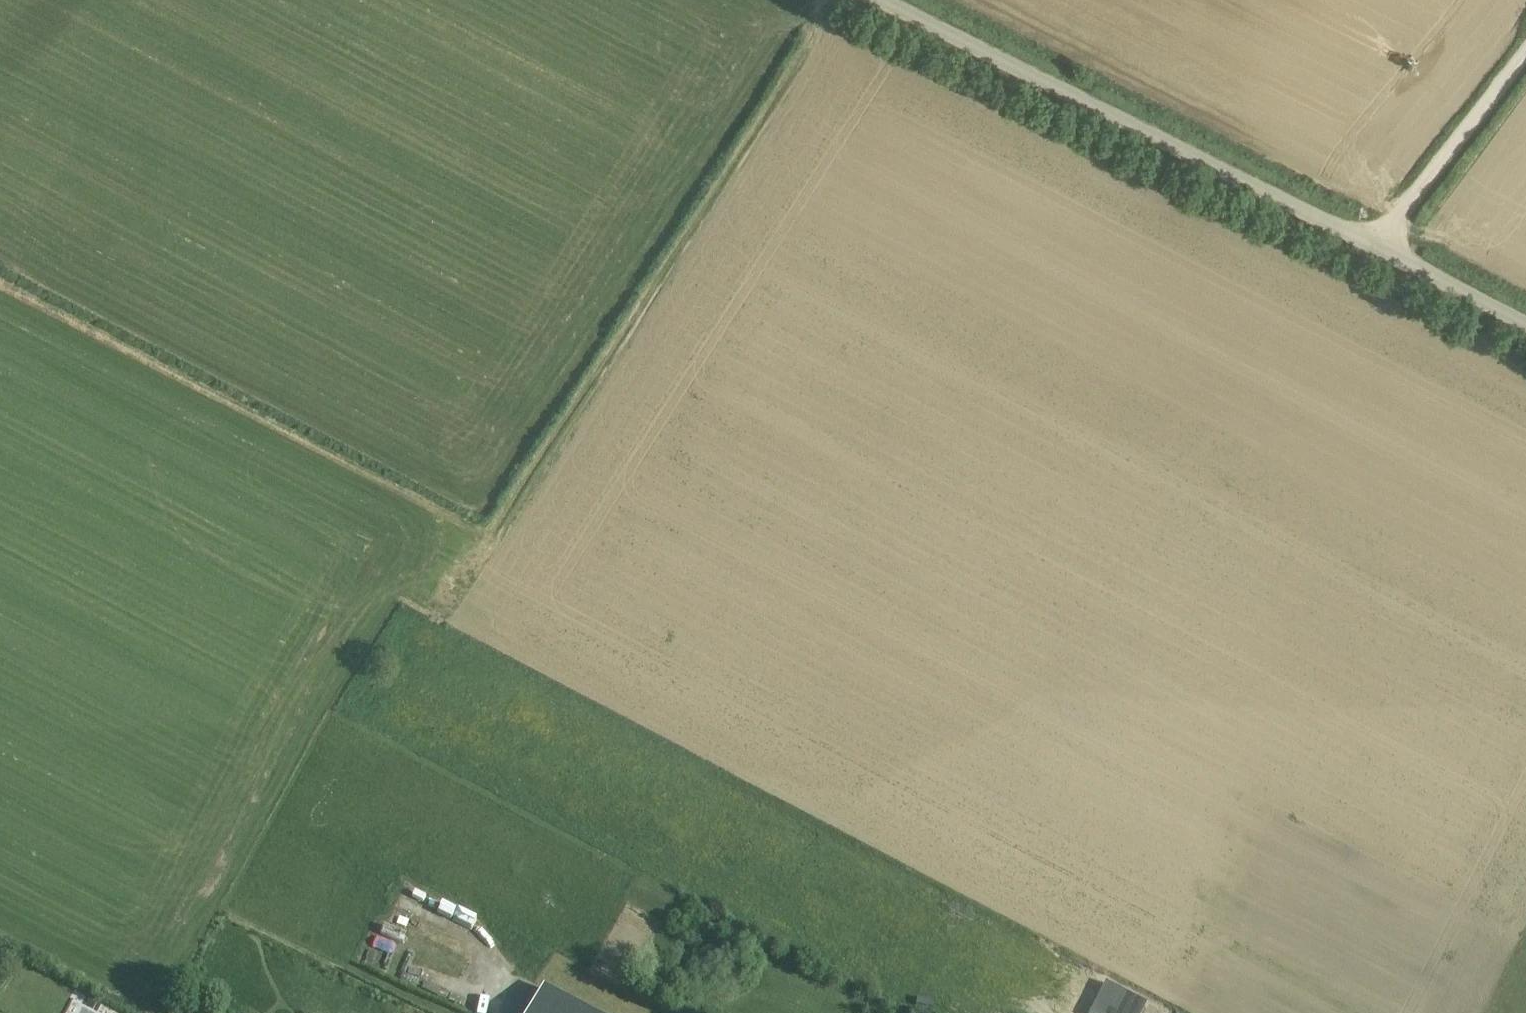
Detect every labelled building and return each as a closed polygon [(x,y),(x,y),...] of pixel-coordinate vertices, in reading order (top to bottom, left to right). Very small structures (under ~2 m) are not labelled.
[(1091,1012),(1144,1012),(1148,1005),(1107,983),(1091,1012)] [(543,988),(530,1012),(590,1012),(543,988)]
